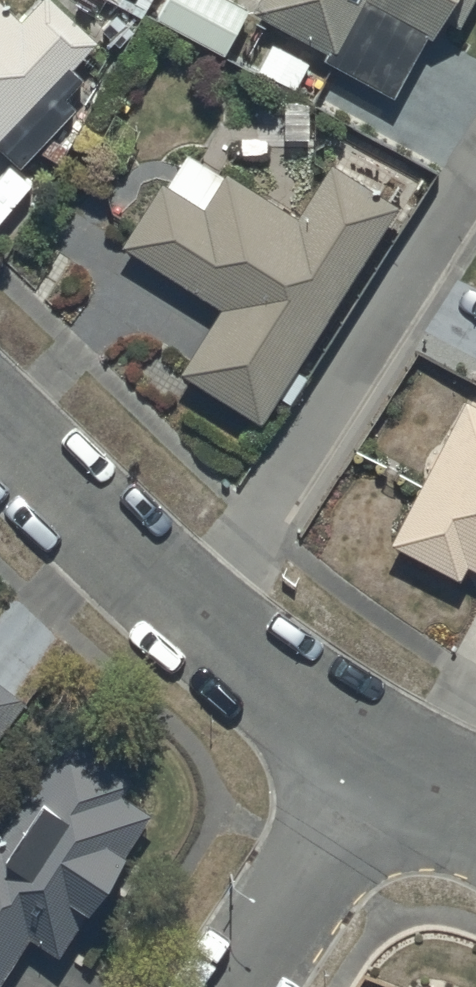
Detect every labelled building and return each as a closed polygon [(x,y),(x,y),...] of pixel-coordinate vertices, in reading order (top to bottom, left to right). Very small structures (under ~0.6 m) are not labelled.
[(20,160),(77,101),(69,93),(88,74),(70,56),(77,50),(82,55),(101,36),(83,18),(90,11),(78,0),(64,0),(60,3),(57,0),(28,0),(18,11),(7,0),(0,0),(0,141),(20,160)] [(137,10),(143,0),(119,0),(137,10)] [(154,8),(222,44),(245,0),(159,0),(154,8)] [(251,0),(326,42),(322,49),(390,87),(422,30),(428,33),(441,9),(456,17),(466,0),(251,0)] [(292,361),(393,195),(326,155),(295,206),(225,162),(222,167),(186,145),(167,176),(159,171),(119,238),(219,299),(179,364),(260,413),(276,387),(287,394),(303,368),(292,361)] [(462,391),(389,532),(458,567),(464,555),(475,561),(475,398),(462,391)] [(0,671),(0,728),(27,692),(0,671)] [(32,929),(58,946),(88,900),(90,901),(153,806),(123,786),(130,774),(61,729),(0,822),(0,977),(32,929)] [(413,970),(406,986),(454,986),(413,970)]
